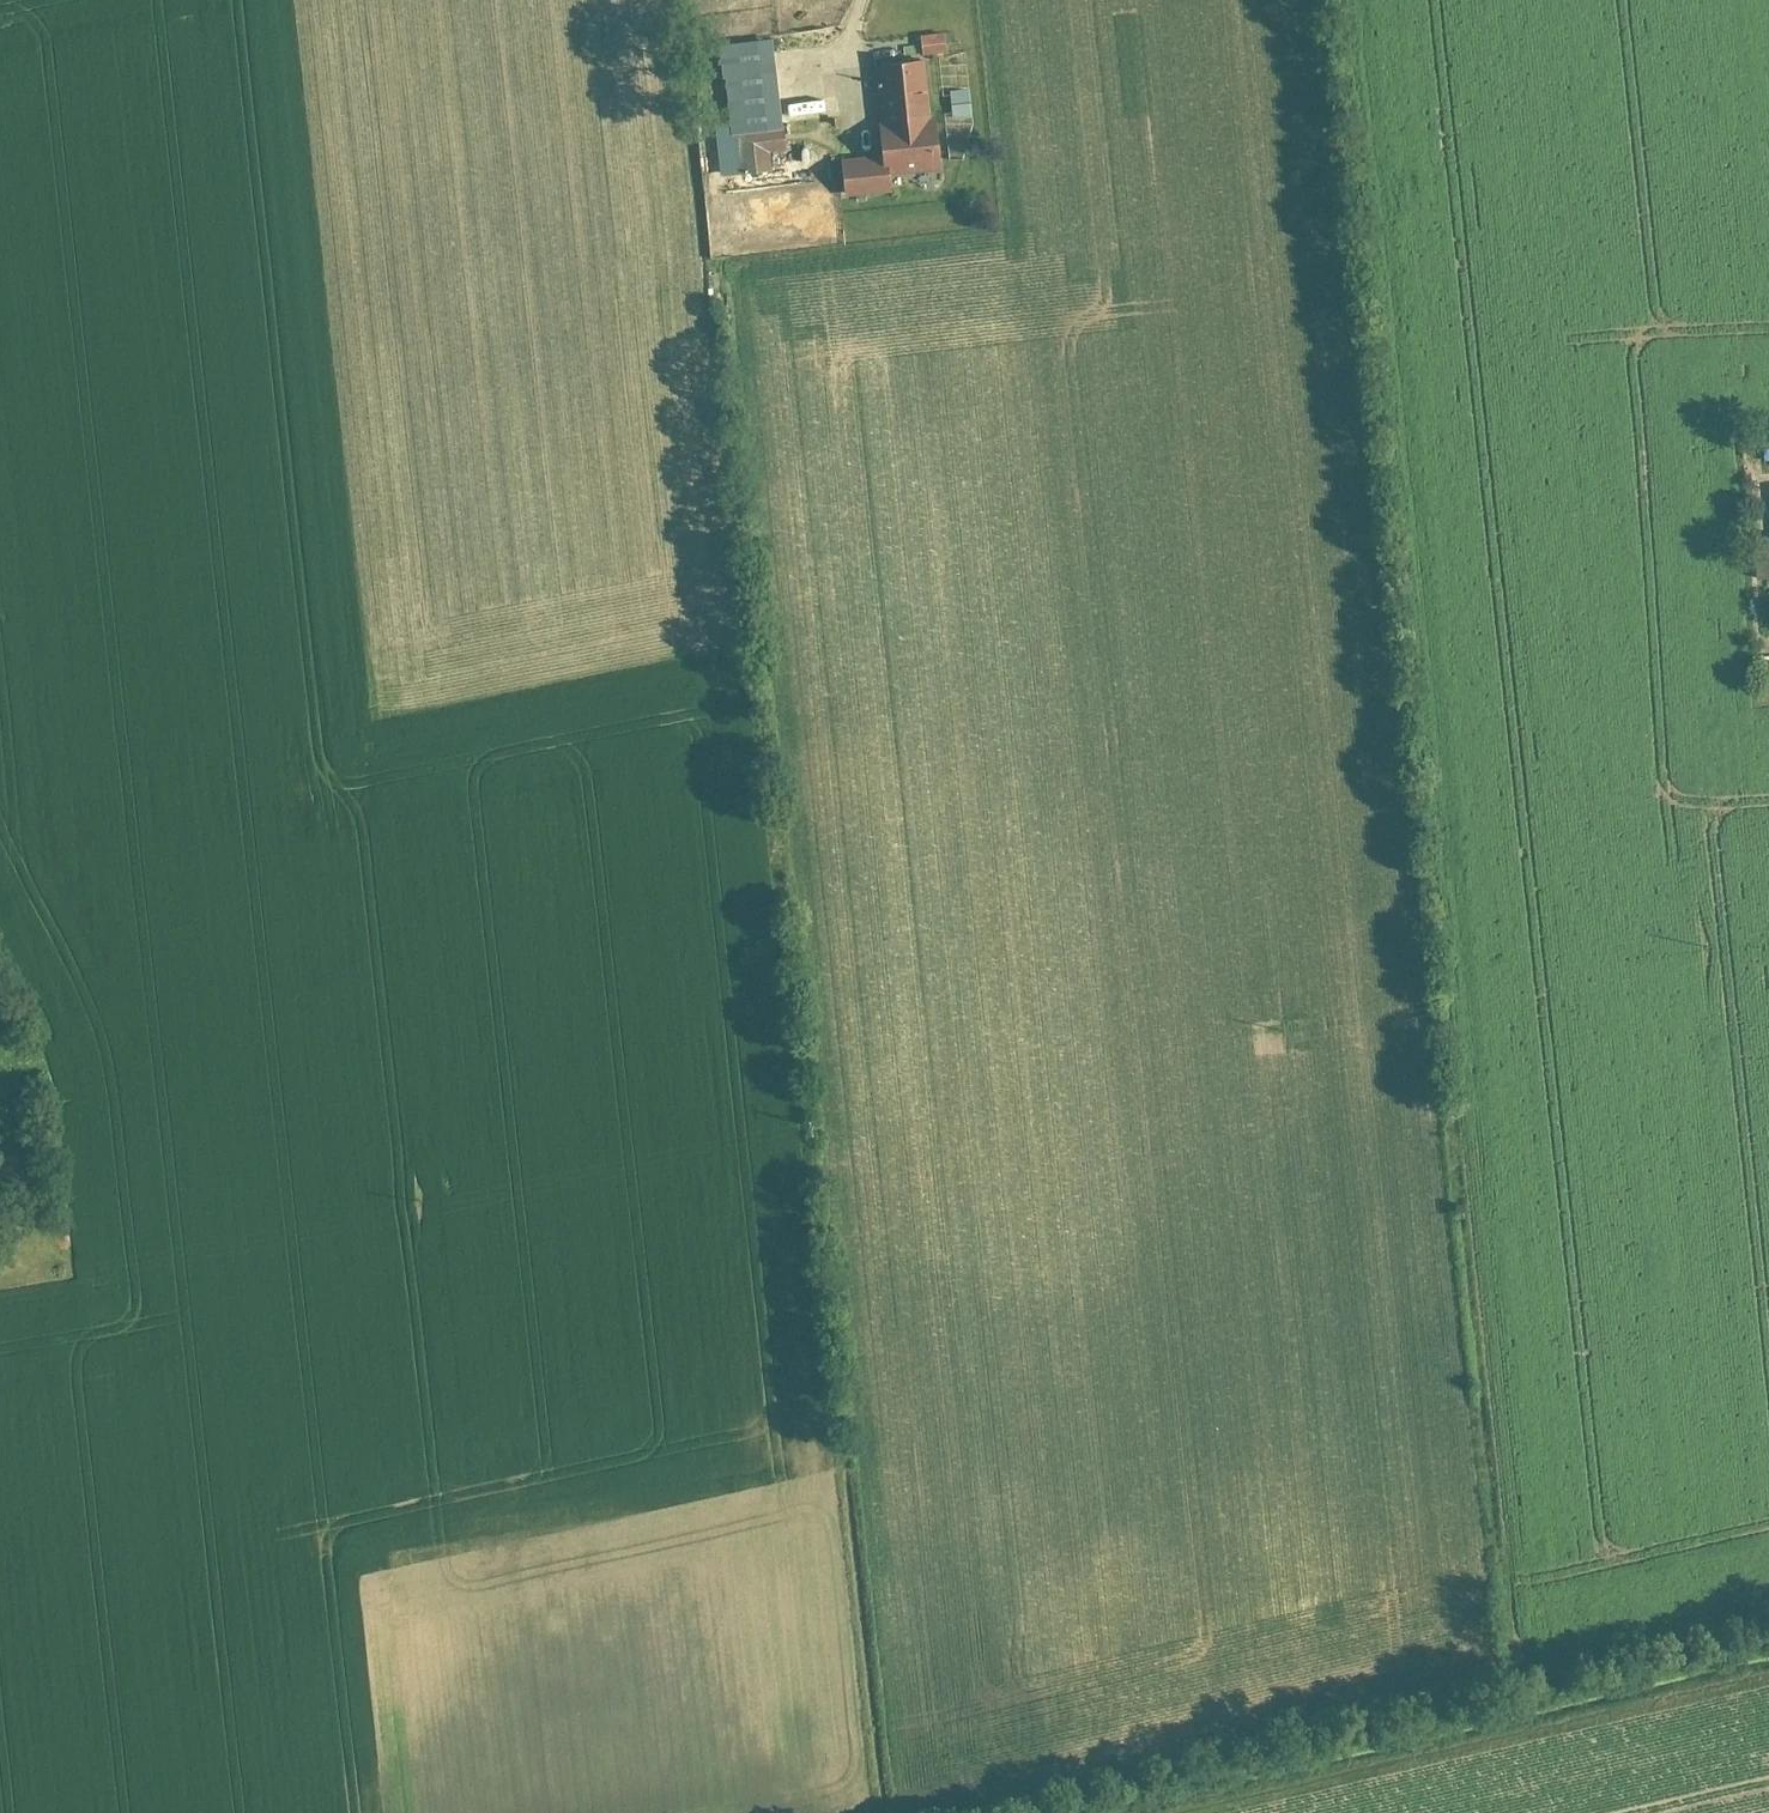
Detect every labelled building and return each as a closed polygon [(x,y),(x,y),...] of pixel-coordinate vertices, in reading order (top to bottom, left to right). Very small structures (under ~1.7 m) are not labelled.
[(947,37),(919,39),(920,56),(949,53),(947,37)] [(762,129),(755,46),(720,49),(727,137),(745,135),(748,175),(770,173),(768,152),(788,151),(786,127),(762,129)] [(874,64),(883,152),(842,156),(846,195),(892,190),(891,172),(944,167),(933,58),(874,64)] [(1758,544),(1761,581),(1768,581),(1768,543),(1758,544)] [(1761,668),(1764,696),(1768,696),(1768,667),(1761,668)]
